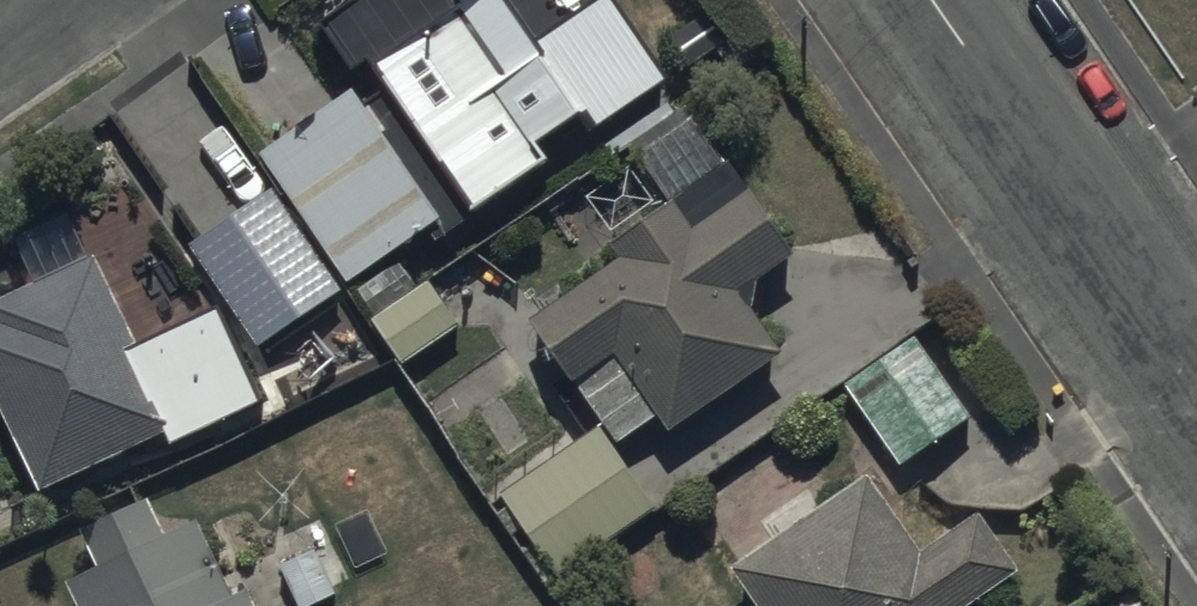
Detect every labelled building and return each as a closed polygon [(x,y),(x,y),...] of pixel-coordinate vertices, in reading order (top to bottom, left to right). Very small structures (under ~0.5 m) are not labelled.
[(280,186),(349,287),(444,223),(452,234),(481,214),(555,165),(543,147),(588,116),(598,131),(671,83),(615,0),(600,0),(541,40),(514,0),(474,0),(466,6),(462,0),(356,0),(320,24),(353,72),(371,60),(376,67),(390,88),(367,103),(358,89),(259,156),(280,186)] [(798,259),(733,161),(720,170),(682,110),(631,143),(672,205),(611,244),(624,264),(536,321),(618,448),(665,417),(673,429),(786,356),(757,312),(762,282),(798,259)] [(653,202),(627,166),(578,199),(603,236),(653,202)] [(349,287),(280,186),(190,247),(259,348),(349,287)] [(99,255),(0,301),(0,413),(37,494),(182,428),(160,380),(171,375),(157,344),(143,351),(99,255)] [(463,324),(431,282),(374,322),(405,365),(463,324)] [(371,318),(298,353),(320,398),(393,364),(371,318)] [(972,418),(915,337),(847,381),(906,465),(972,418)] [(662,517),(603,430),(503,498),(562,585),(662,517)] [(730,566),(759,605),(980,605),(1023,576),(980,517),(925,556),(865,471),(730,566)] [(82,605),(255,605),(248,591),(235,596),(202,526),(168,543),(148,500),(80,532),(100,573),(72,586),(82,605)]
